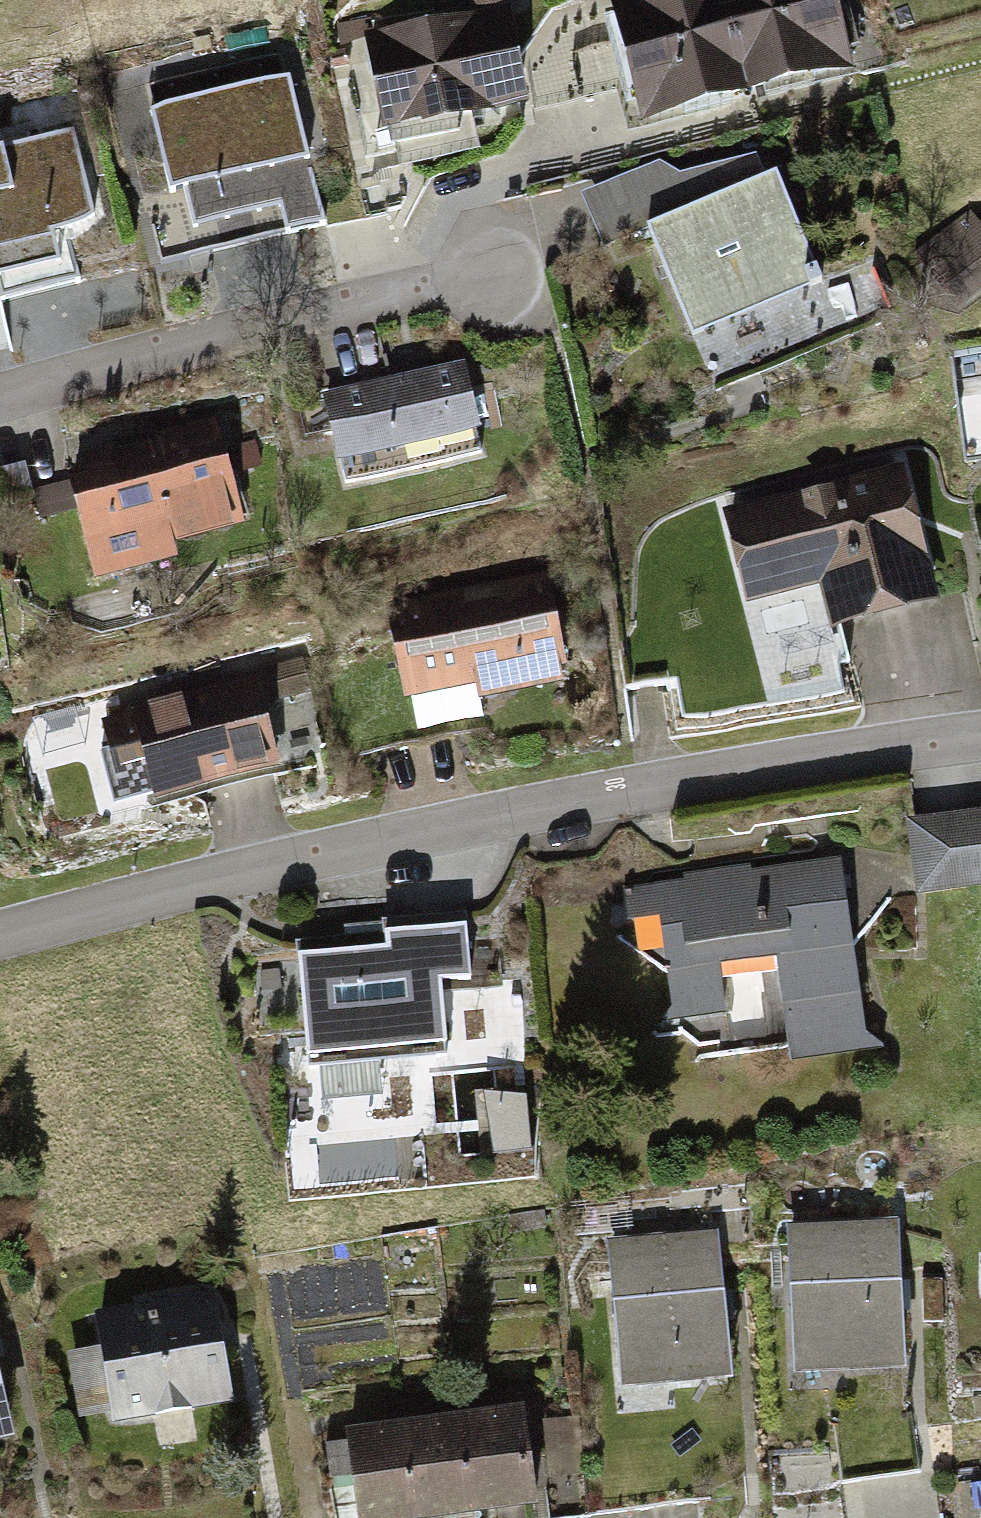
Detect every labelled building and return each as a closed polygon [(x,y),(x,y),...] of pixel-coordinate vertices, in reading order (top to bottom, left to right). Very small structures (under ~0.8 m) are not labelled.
[(485,17),(539,7),(538,0),(483,0),(485,17)] [(628,1),(664,128),(877,68),(857,0),(633,0),(628,1)] [(537,15),(394,40),(411,134),(554,109),(537,15)] [(307,79),(177,116),(211,237),(302,211),(310,238),(349,226),(307,79)] [(0,153),(0,245),(7,243),(22,298),(93,279),(82,236),(101,231),(118,217),(94,127),(0,153)] [(672,169),(596,197),(644,283),(664,275),(706,351),(849,286),(803,184),(790,188),(778,161),(698,182),(672,169)] [(945,254),(980,294),(980,222),(945,254)] [(493,361),(347,397),(365,469),(511,433),(493,361)] [(231,418),(89,459),(123,572),(265,530),(231,418)] [(924,462),(738,509),(763,608),(842,588),(853,630),(959,603),(924,462)] [(570,583),(415,615),(436,719),(591,687),(570,583)] [(303,775),(278,681),(124,722),(136,767),(172,757),(185,806),(303,775)] [(930,828),(943,906),(980,900),(980,820),(930,828)] [(887,1054),(861,860),(639,889),(645,930),(683,925),(696,1028),(747,1022),(740,971),(803,963),(816,1064),(887,1054)] [(413,950),(319,956),(327,1069),(477,1059),(472,990),(505,988),(501,925),(411,931),(413,950)] [(496,1086),(499,1141),(537,1139),(535,1084),(496,1086)] [(917,1220),(802,1230),(815,1386),(930,1376),(917,1220)] [(735,1232),(623,1246),(643,1399),(754,1385),(735,1232)] [(234,1293),(104,1320),(126,1427),(256,1400),(234,1293)] [(0,1334),(0,1453),(37,1444),(9,1332),(0,1334)] [(464,1414),(477,1506),(531,1499),(519,1407),(464,1414)] [(477,1506),(464,1414),(405,1423),(418,1514),(477,1506)] [(405,1423),(352,1430),(364,1517),(389,1517),(418,1514),(405,1423)]
